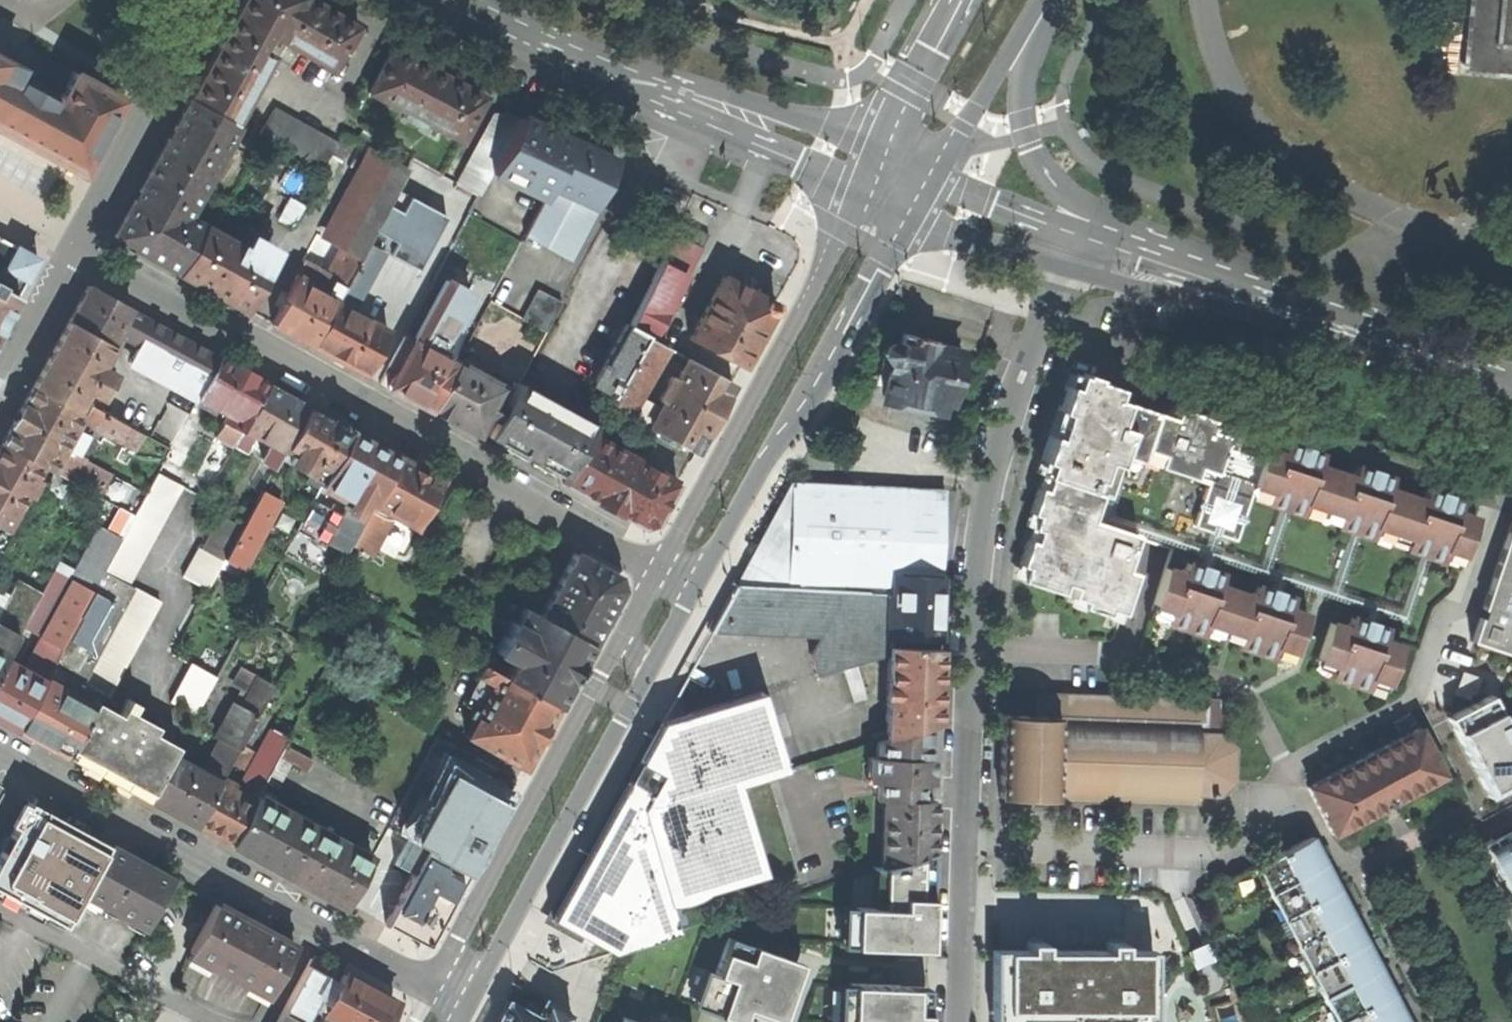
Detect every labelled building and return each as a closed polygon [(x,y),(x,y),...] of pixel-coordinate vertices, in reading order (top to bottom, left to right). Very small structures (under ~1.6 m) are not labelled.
[(264,32),(331,70),(356,26),(310,0),(242,0),(187,95),(232,121),(270,55),(256,47),(264,32)] [(1460,71),(1511,76),(1511,0),(1466,0),(1460,71)] [(390,46),(366,92),(459,141),(483,96),(390,46)] [(79,173),(122,95),(120,94),(119,95),(71,69),(56,97),(13,73),(17,65),(0,56),(0,130),(79,173)] [(175,271),(200,225),(183,215),(235,122),(232,121),(187,95),(111,236),(175,271)] [(284,116),(270,108),(255,133),(269,141),(284,116)] [(518,119),(505,112),(491,113),(454,181),(479,194),(492,172),(518,119)] [(548,183),(588,203),(590,204),(612,160),(520,115),(518,119),(492,172),(541,196),(548,183)] [(333,143),(284,116),(269,141),(319,168),(328,153),(333,143)] [(361,127),(354,139),(376,151),(377,151),(383,140),(361,127)] [(333,143),(328,153),(339,159),(351,138),(339,131),(333,143)] [(405,167),(377,151),(376,151),(327,241),(339,247),(356,256),(363,242),(373,225),(386,201),(401,174),(405,167)] [(588,203),(548,183),(541,196),(522,235),(562,255),(588,203)] [(395,237),(389,249),(419,265),(448,211),(411,192),(402,209),(386,201),(373,225),(395,237)] [(679,220),(672,234),(698,247),(700,248),(707,234),(679,220)] [(243,248),(246,243),(231,235),(228,240),(200,225),(175,271),(244,309),(269,262),(243,248)] [(658,263),(681,274),(683,276),(698,247),(672,234),(658,263)] [(29,274),(38,258),(0,237),(0,325),(29,274)] [(380,251),(363,242),(356,256),(340,286),(332,301),(349,309),(380,251)] [(356,256),(339,247),(322,276),(331,281),(340,286),(356,256)] [(628,324),(627,326),(643,333),(650,337),(681,274),(658,263),(628,324)] [(308,344),(332,301),(340,286),(331,281),(324,295),(304,284),(307,280),(295,273),(268,323),(308,344)] [(721,275),(687,337),(739,365),(773,304),(721,275)] [(445,278),(410,340),(433,352),(468,291),(445,278)] [(65,319),(108,343),(113,334),(128,308),(84,284),(65,319)] [(537,288),(520,318),(544,332),(561,302),(537,288)] [(308,344),(361,373),(385,329),(349,309),(332,301),(308,344)] [(141,315),(128,308),(113,334),(126,341),(135,346),(131,354),(145,361),(141,370),(194,399),(198,391),(217,356),(141,315)] [(29,384),(75,409),(86,389),(100,396),(113,373),(99,365),(111,344),(108,343),(65,319),(29,384)] [(611,390),(643,333),(627,326),(628,324),(625,322),(594,380),(611,390)] [(604,403),(626,415),(636,396),(664,345),(650,337),(643,333),(611,390),(604,403)] [(886,358),(888,359),(881,394),(899,398),(897,406),(936,414),(939,398),(944,399),(954,351),(949,350),(951,337),(932,333),(931,339),(900,333),(898,343),(889,341),(885,342),(881,344),(880,347),(879,350),(880,352),(882,356),(886,358)] [(428,410),(453,363),(433,352),(410,340),(385,386),(428,410)] [(221,410),(225,412),(219,423),(237,433),(240,428),(265,383),(217,356),(198,391),(215,401),(212,407),(220,411),(221,410)] [(659,408),(649,428),(692,451),(731,382),(686,357),(675,377),(670,375),(657,398),(663,401),(659,408)] [(486,415),(495,420),(503,406),(494,401),(503,384),(455,358),(453,363),(428,410),(476,435),(486,415)] [(1445,548),(1463,554),(1475,517),(1462,513),(1460,518),(1455,516),(1461,500),(1425,488),(1419,504),(1415,503),(1417,498),(1392,489),(1390,494),(1385,493),(1389,480),(1353,468),(1349,480),(1345,479),(1346,475),(1322,466),(1320,472),(1315,470),(1319,458),(1283,446),(1279,458),(1274,456),(1276,450),(1264,446),(1259,459),(1234,451),(1241,432),(1223,425),(1220,432),(1204,427),(1208,417),(1172,404),(1168,416),(1111,396),(1115,386),(1074,372),(1070,385),(1064,383),(1038,457),(1045,460),(1040,473),(1046,475),(1041,488),(1036,486),(1027,512),(1034,514),(1029,527),(1035,529),(1032,540),(1026,538),(1017,563),(1023,566),(1019,578),(1060,592),(1063,582),(1072,585),(1069,595),(1082,599),(1080,605),(1105,614),(1108,608),(1120,612),(1134,571),(1124,567),(1135,533),(1090,518),(1099,492),(1104,494),(1119,452),(1137,458),(1138,454),(1154,459),(1152,463),(1188,476),(1190,472),(1207,477),(1191,524),(1233,539),(1253,483),(1269,489),(1265,501),(1301,513),(1305,501),(1339,512),(1335,524),(1371,536),(1375,524),(1408,535),(1404,547),(1441,560),(1445,548)] [(487,435),(564,477),(588,434),(593,424),(516,382),(503,406),(495,420),(487,435)] [(305,404),(265,383),(240,428),(267,443),(258,459),(271,466),(280,449),(305,404)] [(39,464),(48,469),(80,412),(75,409),(29,384),(0,437),(0,443),(39,464)] [(626,415),(649,428),(659,408),(636,396),(626,415)] [(89,404),(82,419),(88,422),(85,428),(93,432),(96,427),(116,438),(124,423),(89,404)] [(348,427),(305,404),(280,449),(289,454),(285,462),(304,472),(301,476),(307,479),(309,475),(319,480),(321,477),(348,427)] [(237,433),(219,423),(211,436),(230,446),(237,433)] [(395,453),(348,427),(321,477),(362,499),(368,503),(395,453)] [(562,483),(640,525),(654,521),(675,481),(588,434),(564,477),(562,483)] [(3,530),(23,493),(29,496),(38,478),(33,476),(39,464),(0,443),(0,528),(3,530)] [(420,466),(395,453),(368,503),(413,527),(439,477),(432,473),(425,485),(414,479),(420,466)] [(155,471),(101,570),(125,584),(179,485),(155,471)] [(792,473),(738,576),(891,586),(896,586),(896,566),(945,568),(948,482),(792,473)] [(353,515),(362,499),(321,477),(319,480),(300,515),(292,529),(311,539),(336,493),(345,498),(340,508),(353,515)] [(240,569),(278,500),(258,489),(220,558),(240,569)] [(476,503),(450,489),(422,541),(447,555),(476,503)] [(289,535),(292,529),(300,515),(280,504),(269,524),(289,535)] [(341,552),(356,525),(338,515),(323,543),(341,552)] [(1511,523),(1479,617),(1476,616),(1468,639),(1511,654),(1511,524),(1511,523)] [(220,560),(195,547),(180,575),(204,588),(220,560)] [(589,642),(618,587),(614,574),(572,551),(537,614),(589,642)] [(1164,566),(1152,603),(1169,609),(1165,620),(1201,633),(1205,621),(1240,632),(1236,644),(1272,656),(1276,644),(1293,650),(1306,614),(1292,609),(1291,614),(1286,613),(1292,597),(1254,584),(1249,601),(1245,599),(1246,594),(1222,586),(1221,590),(1216,589),(1221,574),(1185,561),(1179,577),(1175,575),(1177,571),(1164,566)] [(945,568),(896,566),(896,586),(891,586),(889,629),(943,631),(945,568)] [(101,570),(90,591),(42,679),(90,705),(92,700),(97,690),(80,681),(131,587),(125,584),(101,570)] [(40,591),(30,609),(43,616),(60,584),(46,576),(38,590),(40,591)] [(891,586),(738,576),(736,576),(710,624),(819,628),(811,646),(817,667),(890,646),(890,638),(889,629),(891,586)] [(2,659),(30,609),(40,591),(38,590),(14,578),(0,604),(0,664),(2,659)] [(41,680),(42,679),(90,591),(72,581),(60,604),(57,602),(20,669),(41,680)] [(80,681),(97,690),(105,695),(157,599),(132,586),(131,587),(80,681)] [(503,676),(555,704),(589,642),(537,614),(522,606),(513,622),(508,619),(491,650),(511,661),(503,676)] [(1341,625),(1328,621),(1315,657),(1333,663),(1329,675),(1365,687),(1370,675),(1387,681),(1399,645),(1387,640),(1385,646),(1380,644),(1386,629),(1349,616),(1344,632),(1339,631),(1341,625)] [(890,646),(886,728),(930,717),(941,713),(942,640),(890,638),(890,646)] [(1483,691),(1440,714),(1472,773),(1511,750),(1511,660),(1494,655),(1483,691)] [(858,656),(845,660),(855,693),(869,689),(858,656)] [(41,680),(20,669),(2,659),(0,664),(0,718),(15,726),(41,680)] [(214,677),(188,662),(168,697),(195,711),(214,677)] [(463,734),(521,766),(555,704),(503,676),(480,663),(474,675),(490,684),(476,711),(469,707),(465,714),(471,718),(463,734)] [(200,769),(218,779),(228,761),(236,747),(275,676),(260,668),(243,698),(235,693),(212,735),(218,738),(200,769)] [(63,753),(64,752),(90,705),(42,679),(41,680),(15,726),(63,753)] [(553,909),(615,943),(620,941),(635,936),(682,922),(673,895),(680,895),(687,893),(692,892),(698,889),(705,885),(710,880),(767,864),(741,772),(769,764),(788,758),(764,681),(662,711),(553,909)] [(1220,688),(1045,682),(1045,693),(1060,693),(1059,706),(1003,704),(1001,787),(1032,788),(1195,793),(1196,783),(1222,784),(1235,771),(1236,737),(1223,723),(1225,721),(1225,701),(1219,701),(1220,688)] [(145,796),(169,753),(174,744),(163,739),(149,731),(153,724),(120,706),(116,713),(92,700),(90,705),(64,752),(137,792),(145,796)] [(1425,715),(1310,775),(1333,825),(1451,764),(1425,715)] [(886,728),(875,733),(875,749),(867,748),(866,773),(874,773),(873,780),(873,789),(885,790),(883,858),(933,844),(934,791),(922,791),(922,781),(922,774),(933,774),(933,750),(929,750),(930,717),(886,728)] [(270,727),(240,780),(256,789),(287,736),(270,727)] [(236,747),(228,761),(241,769),(249,754),(236,747)] [(427,847),(426,850),(466,871),(510,787),(439,750),(396,830),(427,847)] [(193,824),(216,782),(218,779),(200,769),(169,753),(145,796),(145,798),(193,824)] [(769,764),(741,772),(767,864),(771,876),(799,868),(769,764)] [(228,843),(251,800),(230,789),(233,783),(225,779),(222,785),(216,782),(193,824),(228,843)] [(228,843),(286,874),(312,826),(297,817),(298,815),(287,809),(286,811),(255,794),(251,800),(228,843)] [(30,795),(0,851),(0,884),(63,918),(81,885),(108,837),(30,795)] [(1483,833),(1510,885),(1511,884),(1511,817),(1483,833)] [(312,826),(286,874),(342,905),(369,856),(312,826)] [(1316,827),(1258,858),(1345,1021),(1418,1021),(1316,827)] [(171,871),(108,837),(81,885),(145,920),(171,871)] [(425,944),(464,872),(422,850),(424,846),(407,838),(393,864),(408,873),(382,921),(425,944)] [(931,939),(933,844),(883,858),(882,896),(842,895),(840,934),(918,939),(931,939)] [(291,936),(216,895),(189,945),(264,986),(291,936)] [(707,959),(695,995),(705,998),(743,1011),(739,1021),(779,1021),(799,964),(803,953),(785,947),(779,945),(731,928),(719,963),(707,959)] [(995,939),(995,1009),(1002,1009),(1002,1017),(995,1017),(995,1021),(1120,1021),(1120,1011),(1130,1011),(1130,1021),(1158,1021),(1158,939),(1128,939),(1128,931),(1110,931),(1110,939),(1048,939),(1048,932),(1030,932),(1030,939),(995,939)] [(1200,936),(1191,940),(1198,955),(1214,948),(1207,933),(1200,936)] [(271,1021),(300,1021),(331,965),(331,961),(310,950),(271,1021)] [(346,1021),(382,1021),(397,995),(344,965),(325,999),(330,1002),(327,1008),(340,1015),(339,1018),(346,1021)] [(929,975),(901,975),(837,974),(836,1021),(928,1021),(929,975)] [(490,1021),(563,1021),(568,1014),(573,1004),(545,989),(542,995),(534,991),(529,1001),(508,990),(490,1021)] [(623,1007),(618,1021),(667,1021),(623,1007)]
